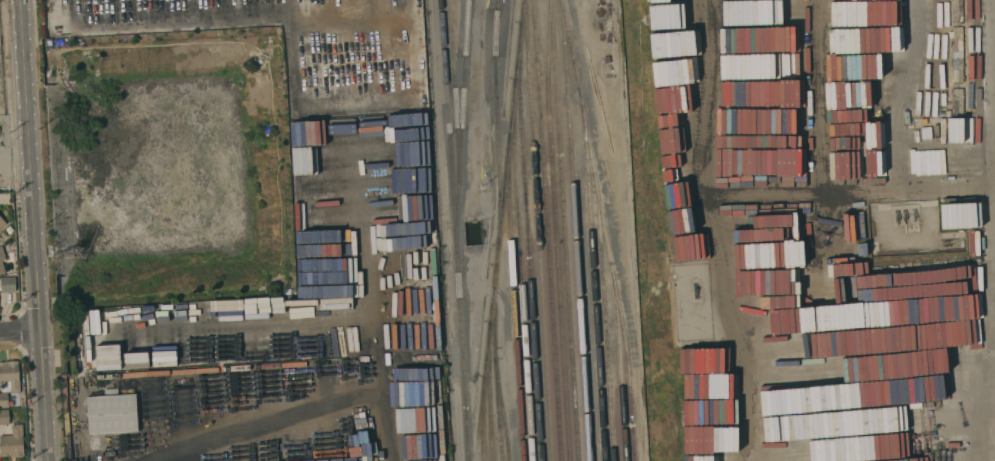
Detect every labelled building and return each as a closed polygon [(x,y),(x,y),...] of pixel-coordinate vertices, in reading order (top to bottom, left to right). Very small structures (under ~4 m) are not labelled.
[(1,288),(0,288),(0,278),(1,278),(15,276),(16,292),(1,292),(1,288)] [(800,410),(914,402),(880,307),(768,310),(775,330),(776,329),(779,323),(789,320),(789,319),(797,319),(798,330),(797,330),(804,338),(809,342),(811,363),(801,363),(802,382),(803,384),(795,387),(799,399),(800,410)] [(9,382),(0,383),(0,363),(18,362),(20,392),(10,393),(9,382)] [(8,407),(0,408),(0,392),(7,392),(8,407)] [(136,393),(138,431),(89,434),(87,397),(136,393)] [(9,424),(0,425),(0,410),(8,409),(9,424)] [(762,460),(882,452),(883,460),(905,460),(905,459),(900,460),(898,418),(760,427),(762,460)] [(1,456),(0,446),(0,435),(12,435),(12,424),(23,424),(25,456),(11,457),(11,456),(1,456)]
